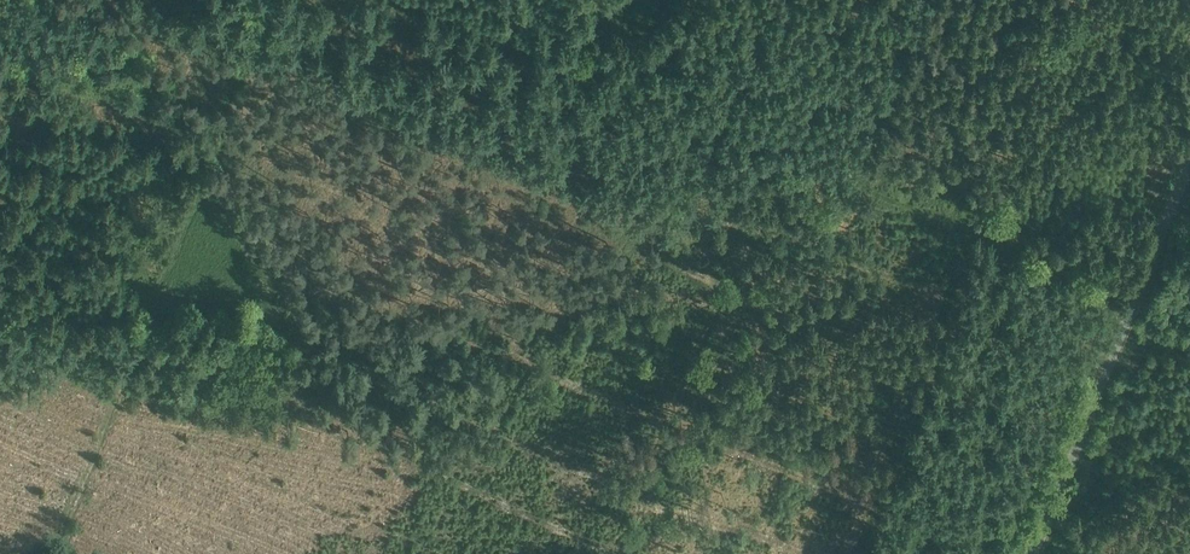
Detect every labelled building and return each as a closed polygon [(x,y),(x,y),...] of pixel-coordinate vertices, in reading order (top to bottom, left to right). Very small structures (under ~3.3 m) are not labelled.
[(1145,324),(1143,334),(1165,339),(1168,329),(1145,324)]
